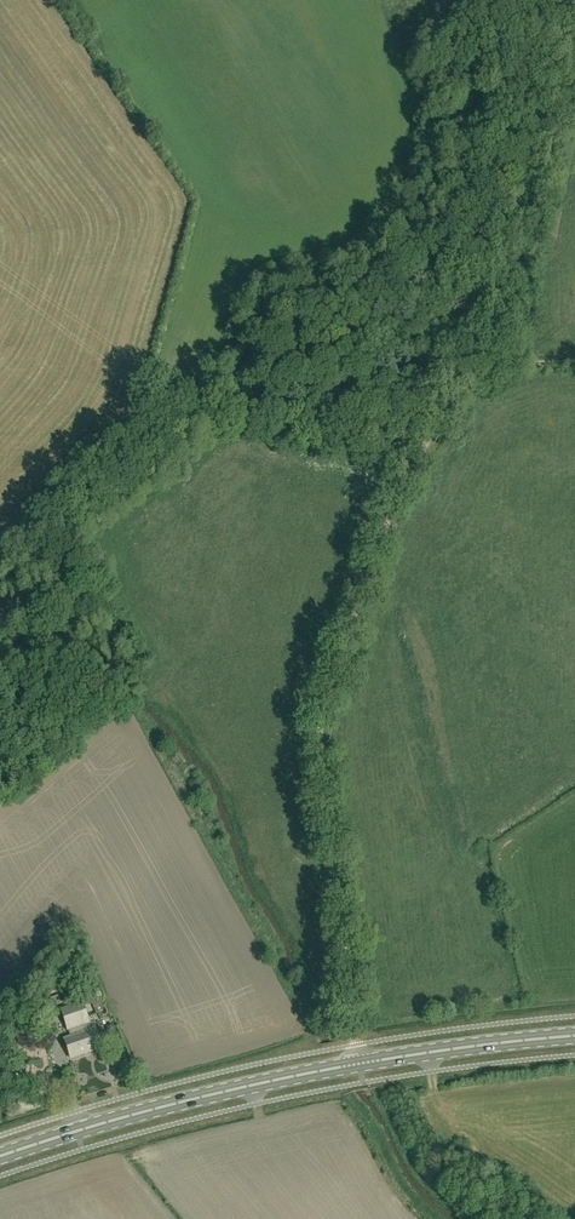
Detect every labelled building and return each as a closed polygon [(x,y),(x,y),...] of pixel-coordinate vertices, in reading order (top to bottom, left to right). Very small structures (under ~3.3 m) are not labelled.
[(104,990),(91,994),(93,1001),(105,997),(104,990)] [(91,1030),(87,1016),(82,1002),(61,1010),(68,1031),(73,1029),(75,1036),(64,1039),(71,1058),(102,1048),(95,1029),(91,1030)] [(4,1021),(1,1031),(24,1037),(26,1026),(4,1021)]
